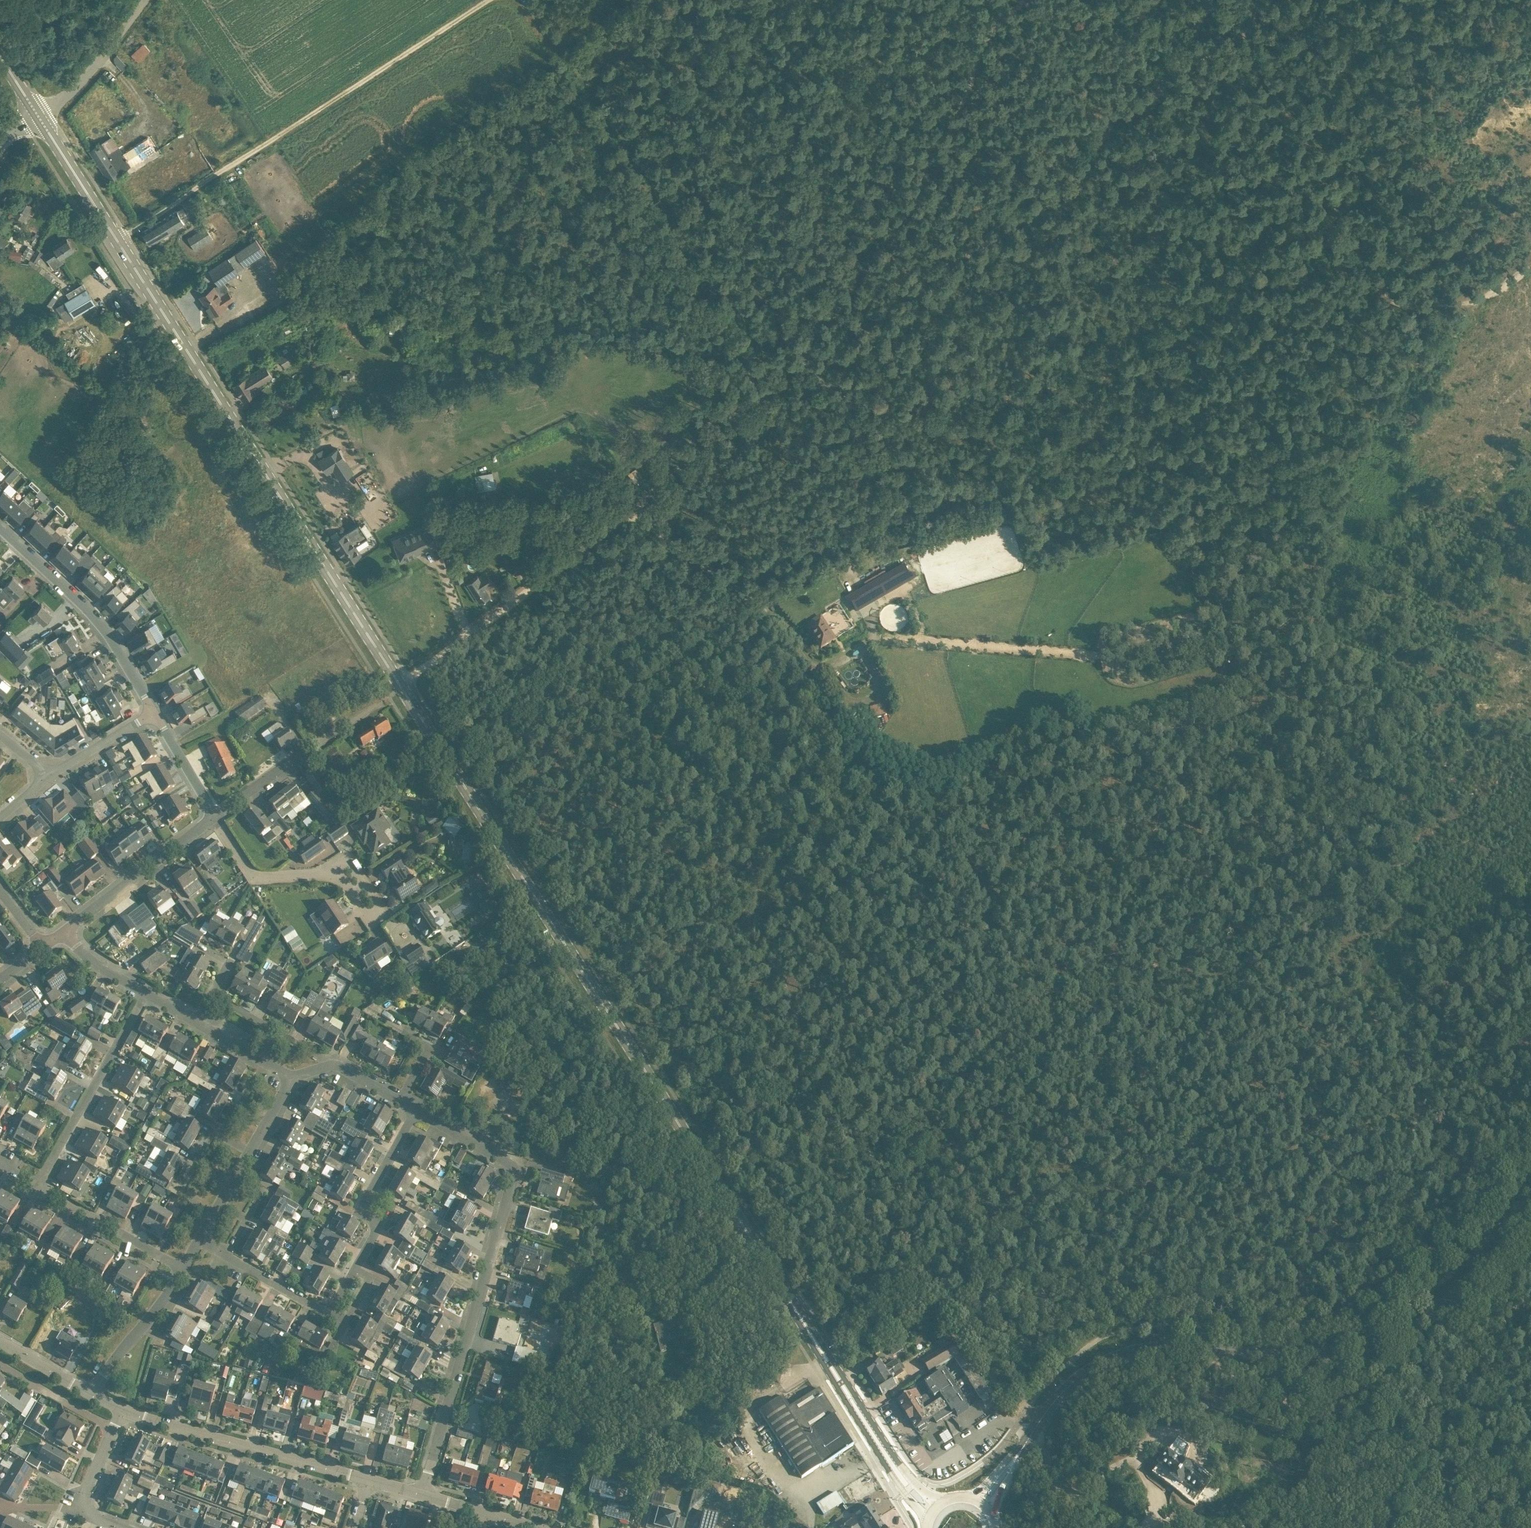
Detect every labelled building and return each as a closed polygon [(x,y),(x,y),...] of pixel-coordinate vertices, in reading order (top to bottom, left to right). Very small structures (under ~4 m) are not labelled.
[(133,55),(137,59),(138,61),(150,50),(145,44),(133,55)] [(127,67),(117,56),(112,61),(122,72),(127,67)] [(109,150),(103,141),(90,151),(109,180),(129,166),(130,167),(151,153),(143,140),(123,153),(118,144),(109,150)] [(226,202),(226,198),(223,193),(219,191),(216,193),(216,197),(219,202),(223,204),(226,202)] [(8,217),(21,225),(29,212),(33,214),(36,208),(33,206),(34,204),(20,196),(8,217)] [(185,223),(177,210),(142,232),(150,244),(172,230),(176,228),(185,223)] [(188,238),(195,250),(213,239),(206,227),(188,238)] [(254,231),(250,234),(253,239),(257,237),(258,236),(257,236),(254,231)] [(9,241),(0,236),(0,256),(9,241)] [(41,239),(36,236),(32,243),(37,246),(41,239)] [(44,254),(49,262),(54,269),(64,262),(61,258),(75,249),(67,237),(53,246),(54,247),(44,254)] [(235,252),(244,266),(265,252),(256,238),(247,245),(246,244),(235,252)] [(35,250),(27,245),(22,254),(30,259),(35,250)] [(9,259),(21,260),(22,250),(10,249),(9,259)] [(37,249),(31,259),(28,262),(31,265),(52,282),(56,278),(37,262),(43,252),(37,249)] [(238,271),(228,257),(208,271),(219,285),(238,271)] [(205,307),(211,315),(235,298),(230,291),(223,296),(215,284),(200,295),(207,306),(205,307)] [(91,286),(71,299),(80,314),(101,300),(91,286)] [(292,323),(283,327),(285,333),(295,330),(292,323)] [(257,330),(249,335),(252,340),(260,335),(257,330)] [(289,350),(278,357),(285,368),(290,365),(292,369),(298,365),(289,350)] [(233,384),(243,400),(255,392),(252,387),(272,374),(265,363),(233,384)] [(341,401),(331,404),(334,415),(344,412),(341,401)] [(326,436),(307,448),(315,460),(321,456),(329,467),(341,460),(326,436)] [(14,468),(10,473),(15,477),(19,472),(14,468)] [(481,473),(483,485),(484,490),(496,489),(495,483),(493,471),(481,473)] [(0,492),(0,508),(11,495),(3,488),(0,492)] [(0,508),(0,510),(6,516),(19,502),(11,495),(0,508)] [(526,499),(513,499),(513,509),(526,509),(526,499)] [(19,502),(6,516),(7,516),(14,523),(27,510),(19,502)] [(37,518),(24,532),(32,539),(45,525),(37,518)] [(358,522),(332,538),(329,540),(343,563),(361,552),(355,544),(367,537),(358,522)] [(45,525),(32,539),(40,547),(53,533),(45,525)] [(393,540),(402,561),(416,555),(415,551),(437,542),(431,525),(393,540)] [(63,542),(50,556),(58,564),(71,550),(63,542)] [(71,550),(58,564),(66,571),(79,557),(71,550)] [(905,560),(886,571),(866,583),(846,595),(856,613),(916,579),(905,560)] [(455,583),(462,580),(456,565),(449,567),(455,583)] [(89,567),(76,581),(84,588),(97,574),(89,567)] [(486,570),(468,582),(474,590),(481,602),(492,595),(489,591),(487,588),(494,584),(491,579),(486,570)] [(97,574),(84,588),(92,596),(105,582),(97,574)] [(0,580),(0,604),(4,607),(15,594),(16,595),(24,587),(13,576),(5,584),(0,580)] [(101,605),(108,614),(123,601),(116,594),(122,589),(117,583),(103,595),(107,600),(101,605)] [(149,586),(143,591),(146,595),(149,593),(152,590),(149,586)] [(116,622),(123,631),(138,618),(131,611),(137,606),(132,600),(118,612),(122,617),(116,622)] [(140,614),(147,608),(141,602),(135,609),(140,614)] [(38,617),(44,622),(52,614),(42,603),(33,612),(28,618),(33,622),(38,617)] [(821,648),(829,643),(837,638),(822,615),(806,626),(821,648)] [(150,625),(158,640),(164,637),(156,622),(150,625)] [(151,639),(145,629),(127,639),(133,649),(151,639)] [(170,634),(173,640),(179,636),(176,630),(170,634)] [(0,637),(0,647),(12,660),(23,650),(6,632),(0,637)] [(65,647),(68,652),(80,645),(72,632),(61,639),(59,635),(49,641),(56,653),(65,647)] [(182,655),(188,651),(184,643),(183,644),(177,647),(182,655)] [(15,661),(22,667),(32,656),(25,650),(15,661)] [(139,659),(145,669),(150,667),(153,672),(177,658),(173,651),(161,658),(156,650),(139,659)] [(80,667),(79,667),(73,670),(78,679),(85,676),(104,664),(101,660),(97,662),(94,658),(91,660),(87,655),(77,661),(80,667)] [(82,683),(88,693),(104,683),(101,678),(105,676),(102,671),(106,669),(104,664),(85,676),(87,681),(82,683)] [(40,683),(55,673),(51,666),(36,676),(40,683)] [(200,682),(204,680),(205,679),(199,669),(198,669),(193,672),(200,682)] [(62,670),(56,674),(59,680),(66,676),(62,670)] [(30,680),(24,675),(19,680),(26,686),(30,680)] [(88,693),(96,707),(121,693),(118,688),(114,691),(111,686),(107,689),(104,683),(88,693)] [(177,685),(160,695),(166,705),(173,700),(176,706),(192,696),(188,690),(182,693),(177,685)] [(33,686),(29,691),(33,695),(38,690),(33,686)] [(101,716),(107,713),(110,718),(121,712),(118,706),(122,704),(119,699),(123,697),(121,693),(96,707),(89,711),(94,720),(101,716)] [(260,696),(236,713),(243,723),(267,706),(260,696)] [(32,706),(22,698),(8,716),(18,723),(32,706)] [(78,699),(73,702),(77,708),(82,705),(78,699)] [(212,704),(205,708),(210,717),(217,713),(212,704)] [(888,715),(887,713),(886,705),(871,708),(873,719),(888,715)] [(41,714),(32,706),(18,723),(27,731),(30,727),(41,714)] [(189,706),(173,715),(178,725),(188,719),(191,725),(207,715),(203,709),(194,714),(189,706)] [(41,714),(30,727),(27,731),(37,738),(50,721),(41,714)] [(84,735),(73,716),(63,722),(74,741),(84,735)] [(326,727),(336,721),(333,716),(323,723),(326,727)] [(358,739),(363,747),(377,738),(378,740),(391,732),(383,720),(370,728),(372,730),(358,739)] [(54,753),(55,737),(57,722),(50,721),(37,738),(54,753)] [(57,722),(55,737),(54,753),(74,741),(63,722),(57,722)] [(268,730),(275,740),(274,740),(281,750),(294,741),(287,731),(286,732),(279,723),(268,730)] [(95,725),(88,728),(92,736),(100,733),(95,725)] [(128,751),(132,757),(151,745),(145,735),(122,749),(124,753),(128,751)] [(221,743),(219,738),(205,744),(222,780),(235,773),(230,762),(234,760),(226,741),(221,743)] [(132,765),(134,770),(157,756),(151,745),(132,757),(136,763),(132,765)] [(112,750),(105,754),(109,761),(116,757),(112,750)] [(331,765),(341,758),(335,750),(325,757),(331,765)] [(368,755),(364,751),(357,756),(361,761),(368,755)] [(163,765),(140,779),(142,783),(146,781),(150,787),(165,778),(169,775),(163,765)] [(103,767),(91,774),(101,791),(113,784),(114,787),(120,783),(117,777),(113,772),(108,775),(103,767)] [(304,774),(318,795),(327,789),(313,768),(304,774)] [(127,771),(117,777),(120,783),(121,784),(131,778),(127,771)] [(101,791),(91,774),(79,781),(84,789),(78,793),(87,803),(91,800),(94,804),(106,798),(101,791)] [(169,775),(165,778),(150,787),(153,793),(150,795),(152,800),(175,786),(169,775)] [(281,795),(294,810),(305,801),(300,795),(293,785),(281,795)] [(39,810),(53,827),(77,806),(84,814),(91,808),(87,803),(78,793),(71,799),(64,791),(52,801),(52,800),(39,810)] [(307,798),(312,803),(315,807),(327,821),(330,818),(337,826),(341,823),(334,815),(322,801),(314,792),(307,798)] [(137,795),(131,799),(136,807),(142,803),(137,795)] [(282,820),(287,815),(294,810),(281,795),(269,804),(276,813),(282,820)] [(178,796),(159,807),(161,811),(164,809),(167,814),(186,803),(183,799),(181,801),(178,796)] [(170,819),(167,821),(169,825),(173,823),(188,814),(185,809),(188,807),(186,803),(167,814),(170,819)] [(262,814),(260,815),(255,809),(245,817),(255,830),(260,836),(269,829),(271,831),(278,826),(278,825),(283,822),(283,821),(282,820),(276,813),(271,817),(266,820),(262,814)] [(374,854),(382,848),(390,843),(384,833),(391,828),(378,810),(352,827),(362,841),(364,839),(374,854)] [(435,813),(432,815),(436,821),(431,825),(433,828),(441,823),(435,813)] [(444,828),(454,837),(463,827),(453,818),(444,828)] [(12,834),(25,849),(38,839),(37,838),(43,833),(32,821),(26,826),(25,823),(12,834)] [(278,825),(286,835),(290,831),(283,822),(278,825)] [(131,830),(132,831),(143,846),(152,839),(140,823),(131,830)] [(337,827),(336,827),(327,833),(334,843),(348,833),(341,824),(337,827)] [(118,830),(120,834),(135,852),(143,846),(132,831),(127,835),(124,831),(123,831),(121,828),(118,830)] [(114,842),(114,843),(126,859),(135,852),(120,834),(117,836),(120,840),(115,844),(114,842)] [(87,838),(79,845),(90,860),(99,854),(87,838)] [(294,848),(289,840),(287,838),(283,841),(290,851),(294,848)] [(193,855),(196,859),(201,866),(220,851),(212,840),(193,855)] [(316,842),(305,849),(298,854),(305,864),(313,858),(325,850),(318,840),(316,842)] [(62,843),(54,850),(59,857),(68,851),(62,843)] [(126,859),(114,843),(105,849),(117,866),(126,859)] [(9,861),(13,867),(23,858),(14,848),(8,853),(1,844),(0,844),(0,863),(3,867),(9,861)] [(402,901),(419,890),(410,876),(411,876),(405,868),(403,869),(397,860),(381,870),(388,880),(389,879),(395,887),(393,888),(402,901)] [(9,862),(4,867),(8,871),(13,866),(9,862)] [(75,867),(90,887),(95,883),(94,882),(103,875),(93,862),(83,869),(79,864),(75,867)] [(85,890),(90,887),(75,867),(72,870),(75,875),(66,882),(76,896),(84,889),(85,890)] [(173,878),(176,882),(184,891),(188,897),(195,891),(202,886),(187,867),(173,878)] [(64,884),(54,871),(48,876),(58,889),(64,884)] [(47,878),(43,873),(37,877),(42,882),(47,878)] [(496,897),(486,883),(484,884),(480,877),(474,881),(478,887),(477,888),(486,902),(488,901),(492,907),(497,904),(494,899),(495,898),(496,897)] [(62,908),(60,905),(52,896),(58,891),(51,882),(42,889),(47,896),(38,903),(49,918),(50,917),(53,917),(57,914),(57,912),(62,908)] [(222,899),(228,895),(220,884),(213,888),(222,899)] [(161,916),(174,906),(175,904),(166,894),(164,895),(159,889),(147,898),(158,911),(161,916)] [(216,895),(210,899),(215,905),(220,902),(216,895)] [(332,902),(318,912),(333,935),(348,925),(332,902)] [(196,919),(202,915),(193,903),(187,908),(196,919)] [(430,911),(425,903),(411,913),(415,920),(413,922),(426,941),(440,931),(439,929),(442,927),(443,925),(444,924),(444,923),(444,921),(443,919),(442,918),(440,918),(438,918),(437,918),(435,919),(433,920),(428,913),(430,911)] [(190,923),(195,919),(187,909),(183,904),(177,908),(181,914),(182,913),(190,923)] [(254,915),(252,919),(245,930),(250,933),(259,918),(254,915)] [(242,961),(256,936),(263,925),(261,924),(265,918),(261,916),(259,918),(250,933),(236,958),(242,961)] [(188,925),(175,935),(193,945),(194,944),(197,946),(203,935),(205,936),(207,932),(220,939),(228,925),(215,917),(210,926),(205,923),(200,932),(188,925)] [(136,930),(127,920),(126,918),(116,925),(117,926),(109,932),(119,946),(127,939),(126,937),(136,930)] [(228,925),(220,939),(232,947),(244,927),(231,920),(229,925),(228,925)] [(298,936),(291,926),(281,932),(288,943),(298,936)] [(4,951),(15,943),(4,928),(0,931),(0,945),(4,951)] [(175,935),(175,936),(172,940),(191,950),(193,945),(175,935)] [(359,955),(361,959),(367,967),(363,971),(373,980),(381,970),(377,964),(389,956),(378,940),(370,945),(371,947),(359,955)] [(418,945),(410,950),(404,954),(405,955),(411,964),(417,960),(423,956),(424,955),(418,945)] [(154,950),(146,956),(138,962),(146,971),(149,969),(152,973),(170,959),(154,950)] [(187,969),(202,978),(209,965),(194,956),(187,969)] [(336,963),(332,956),(327,959),(332,966),(336,963)] [(231,989),(244,997),(256,976),(244,968),(240,975),(231,989)] [(183,974),(178,971),(174,979),(186,986),(187,987),(187,986),(194,990),(202,978),(187,969),(183,974)] [(44,992),(50,1000),(52,1002),(60,995),(56,990),(67,983),(57,970),(44,981),(49,988),(44,992)] [(272,988),(281,974),(276,971),(274,970),(266,982),(256,977),(257,976),(256,976),(244,997),(257,1004),(265,990),(268,985),(272,988)] [(412,978),(408,972),(402,976),(406,981),(412,978)] [(279,991),(287,978),(281,974),(272,988),(279,991)] [(350,974),(346,980),(351,983),(355,977),(350,974)] [(415,987),(411,980),(405,983),(409,990),(415,987)] [(97,1006),(93,1012),(98,1015),(109,996),(98,990),(91,1003),(97,1006)] [(293,1025),(302,1011),(304,1006),(311,1010),(313,1007),(319,996),(312,992),(307,1001),(302,998),(297,1008),(289,1003),(281,1018),(293,1025)] [(281,1018),(289,1003),(282,999),(283,996),(278,993),(268,1010),(281,1018)] [(0,1006),(9,1018),(20,1010),(26,1018),(38,1010),(27,994),(17,1001),(14,997),(0,1006)] [(98,1015),(104,1019),(107,1021),(116,1026),(124,1011),(118,1008),(121,1003),(109,996),(98,1015)] [(320,1011),(326,1000),(319,996),(313,1007),(320,1011)] [(85,1006),(80,1000),(65,1012),(69,1018),(73,1015),(73,1016),(85,1006)] [(465,1017),(472,1007),(467,1003),(460,1013),(465,1017)] [(55,1018),(56,1017),(60,1014),(54,1005),(47,1009),(53,1018),(55,1017),(55,1018)] [(374,1005),(368,1008),(378,1014),(380,1015),(383,1010),(374,1005)] [(375,1019),(378,1014),(368,1008),(363,1012),(370,1016),(375,1019)] [(422,1009),(414,1023),(427,1031),(435,1016),(422,1009)] [(413,1010),(408,1018),(414,1022),(419,1013),(413,1010)] [(333,1018),(325,1014),(323,1016),(319,1013),(307,1033),(320,1040),(329,1025),(333,1018)] [(435,1016),(427,1031),(439,1038),(448,1023),(451,1018),(444,1014),(441,1019),(435,1016)] [(333,1048),(338,1038),(345,1042),(355,1025),(358,1021),(352,1018),(349,1016),(340,1032),(329,1025),(320,1040),(333,1048)] [(51,1026),(72,1038),(76,1030),(55,1018),(51,1026)] [(146,1045),(158,1024),(147,1018),(138,1033),(142,1035),(138,1040),(146,1045)] [(91,1028),(97,1031),(100,1024),(95,1021),(91,1028)] [(168,1030),(158,1024),(146,1045),(150,1047),(153,1041),(160,1045),(168,1030)] [(355,1025),(345,1042),(346,1043),(348,1038),(355,1042),(357,1040),(366,1045),(361,1054),(374,1061),(385,1041),(383,1045),(362,1032),(363,1030),(362,1029),(355,1025)] [(102,1034),(97,1031),(91,1028),(88,1035),(99,1041),(102,1034)] [(132,1033),(126,1043),(131,1047),(137,1036),(132,1033)] [(177,1063),(189,1042),(178,1036),(176,1040),(170,1050),(180,1056),(177,1063)] [(448,1064),(453,1067),(449,1067),(447,1071),(460,1079),(462,1077),(471,1082),(479,1068),(469,1062),(472,1057),(471,1053),(467,1051),(469,1049),(468,1045),(469,1043),(460,1037),(456,1038),(448,1052),(449,1055),(447,1060),(448,1064)] [(26,1039),(23,1044),(29,1047),(32,1042),(26,1039)] [(82,1055),(86,1058),(92,1047),(79,1039),(76,1045),(70,1042),(67,1047),(82,1055)] [(7,1041),(1,1045),(6,1053),(13,1048),(7,1041)] [(385,1041),(374,1061),(387,1069),(395,1054),(394,1054),(397,1049),(389,1044),(385,1041)] [(195,1068),(189,1066),(191,1063),(200,1048),(189,1042),(177,1063),(187,1068),(182,1076),(188,1079),(191,1074),(195,1068)] [(86,1058),(82,1055),(67,1047),(64,1051),(62,1050),(59,1056),(44,1048),(40,1055),(56,1064),(59,1058),(80,1069),(86,1058)] [(152,1058),(157,1061),(163,1050),(158,1047),(152,1058)] [(207,1062),(208,1060),(213,1051),(207,1047),(200,1058),(207,1062)] [(163,1050),(157,1061),(162,1064),(168,1053),(163,1050)] [(139,1055),(132,1051),(129,1058),(135,1061),(139,1055)] [(41,1078),(61,1090),(67,1079),(54,1071),(53,1072),(52,1071),(56,1064),(40,1055),(39,1054),(35,1061),(48,1068),(45,1074),(44,1074),(41,1078)] [(227,1067),(222,1064),(215,1060),(212,1065),(219,1069),(239,1081),(246,1069),(231,1061),(227,1067)] [(119,1076),(123,1078),(139,1087),(144,1078),(122,1065),(120,1070),(122,1071),(119,1076)] [(195,1067),(195,1068),(191,1074),(202,1080),(206,1073),(195,1067)] [(216,1074),(221,1077),(218,1083),(233,1092),(239,1081),(219,1069),(216,1074)] [(445,1070),(442,1075),(432,1070),(433,1071),(428,1080),(427,1080),(421,1089),(437,1098),(445,1084),(451,1087),(453,1084),(463,1089),(467,1082),(460,1079),(447,1071),(445,1070)] [(191,1074),(188,1079),(187,1081),(198,1087),(202,1081),(202,1080),(191,1074)] [(112,1084),(118,1088),(134,1097),(139,1087),(123,1078),(119,1076),(116,1081),(114,1080),(112,1084)] [(54,1101),(61,1090),(41,1078),(38,1084),(44,1088),(41,1093),(54,1101)] [(167,1083),(161,1080),(156,1089),(162,1093),(167,1083)] [(35,1098),(39,1092),(22,1082),(18,1088),(35,1098)] [(306,1096),(324,1107),(327,1102),(321,1099),(324,1093),(312,1086),(306,1096)] [(228,1101),(223,1098),(213,1092),(209,1099),(204,1096),(201,1101),(221,1112),(228,1101)] [(350,1097),(342,1093),(336,1103),(344,1108),(346,1104),(350,1097)] [(352,1108),(359,1096),(353,1093),(350,1097),(346,1104),(352,1108)] [(299,1107),(312,1115),(316,1109),(321,1112),(324,1107),(306,1096),(299,1107)] [(101,1108),(121,1119),(126,1110),(104,1097),(102,1101),(104,1102),(101,1108)] [(136,1105),(143,1109),(148,1100),(141,1097),(136,1105)] [(188,1105),(177,1099),(173,1105),(180,1110),(184,1112),(188,1105)] [(194,1112),(200,1115),(215,1124),(221,1112),(201,1101),(198,1106),(194,1112)] [(184,1112),(180,1110),(173,1105),(173,1106),(170,1112),(169,1113),(177,1117),(179,1118),(180,1117),(181,1117),(184,1112)] [(371,1105),(365,1115),(386,1127),(392,1115),(377,1107),(376,1108),(371,1105)] [(93,1116),(115,1129),(121,1119),(101,1108),(98,1113),(96,1112),(93,1116)] [(143,1121),(147,1113),(139,1109),(135,1117),(143,1121)] [(23,1114),(18,1112),(15,1119),(20,1122),(23,1114)] [(12,1118),(5,1114),(3,1119),(9,1123),(12,1118)] [(365,1115),(368,1122),(364,1129),(380,1138),(386,1127),(365,1115)] [(19,1139),(24,1142),(36,1122),(26,1116),(14,1139),(18,1141),(19,1139)] [(179,1118),(174,1128),(195,1140),(201,1129),(181,1117),(180,1117),(179,1118)] [(315,1125),(329,1133),(333,1126),(319,1118),(315,1125)] [(348,1118),(344,1125),(356,1131),(359,1125),(348,1118)] [(125,1135),(132,1126),(123,1119),(117,1128),(125,1135)] [(286,1131),(304,1142),(307,1137),(301,1134),(305,1128),(292,1120),(286,1131)] [(147,1121),(141,1131),(147,1135),(168,1147),(177,1152),(180,1147),(188,1151),(195,1140),(174,1128),(171,1132),(168,1137),(158,1132),(150,1128),(152,1124),(147,1121)] [(33,1150),(37,1143),(46,1127),(36,1122),(24,1142),(30,1145),(29,1147),(33,1150)] [(325,1140),(329,1133),(315,1125),(311,1132),(325,1140)] [(340,1131),(355,1139),(352,1144),(349,1149),(367,1159),(374,1148),(364,1142),(355,1138),(358,1132),(356,1131),(344,1125),(340,1131)] [(83,1139),(103,1151),(108,1141),(86,1129),(84,1133),(85,1134),(83,1139)] [(280,1142),(292,1149),(296,1144),(301,1147),(304,1142),(286,1131),(280,1142)] [(129,1144),(123,1141),(112,1135),(108,1141),(107,1143),(123,1152),(127,1154),(132,1146),(129,1144)] [(126,1135),(123,1141),(129,1144),(133,1139),(126,1135)] [(168,1147),(147,1135),(144,1140),(151,1144),(150,1146),(155,1148),(149,1158),(155,1161),(176,1173),(182,1162),(168,1154),(164,1152),(168,1147)] [(426,1158),(433,1161),(442,1145),(431,1139),(428,1144),(419,1138),(418,1139),(419,1139),(415,1145),(414,1144),(413,1145),(415,1146),(413,1150),(427,1157),(426,1158)] [(94,1167),(97,1160),(103,1151),(83,1139),(80,1145),(78,1144),(75,1148),(88,1155),(85,1162),(94,1167)] [(289,1156),(297,1160),(301,1154),(293,1149),(289,1156)] [(324,1156),(325,1156),(329,1158),(332,1152),(328,1149),(324,1156)] [(347,1161),(349,1163),(361,1170),(367,1159),(349,1149),(346,1154),(344,1158),(347,1160),(347,1161)] [(420,1169),(426,1158),(427,1157),(413,1150),(407,1160),(406,1161),(420,1169)] [(459,1166),(466,1153),(461,1150),(454,1162),(459,1166)] [(329,1158),(343,1167),(347,1161),(347,1160),(344,1158),(332,1152),(329,1158)] [(291,1171),(293,1167),(300,1171),(304,1164),(297,1160),(289,1156),(286,1162),(272,1155),(266,1166),(285,1176),(288,1171),(289,1172),(291,1171)] [(340,1173),(343,1167),(329,1158),(325,1164),(335,1170),(340,1173)] [(67,1166),(64,1171),(85,1183),(90,1174),(68,1161),(65,1165),(67,1166)] [(152,1182),(155,1176),(169,1184),(176,1173),(155,1161),(152,1166),(147,1162),(144,1167),(140,1165),(138,1167),(135,1172),(152,1182)] [(273,1184),(273,1183),(276,1178),(282,1181),(285,1176),(266,1166),(260,1176),(273,1184)] [(482,1168),(475,1179),(490,1188),(496,1177),(496,1176),(482,1168)] [(395,1181),(413,1191),(416,1186),(412,1184),(415,1177),(401,1169),(401,1170),(398,1176),(396,1175),(396,1176),(397,1177),(395,1181)] [(331,1181),(349,1191),(355,1180),(343,1173),(342,1174),(340,1173),(335,1170),(332,1175),(333,1176),(330,1180),(331,1181)] [(558,1200),(565,1177),(542,1170),(539,1180),(543,1181),(542,1185),(540,1184),(537,1194),(558,1200)] [(85,1183),(64,1171),(61,1177),(60,1175),(57,1180),(75,1190),(72,1195),(76,1198),(85,1183)] [(423,1176),(441,1186),(442,1183),(444,1180),(436,1176),(426,1171),(423,1176)] [(420,1181),(430,1187),(437,1191),(439,1188),(441,1186),(423,1176),(420,1181)] [(466,1182),(472,1186),(469,1191),(483,1200),(483,1199),(490,1188),(475,1179),(470,1176),(466,1182)] [(445,1178),(444,1180),(442,1183),(455,1191),(458,1185),(445,1178)] [(308,1183),(302,1179),(299,1185),(305,1188),(308,1183)] [(318,1187),(314,1193),(325,1199),(329,1194),(331,1195),(343,1202),(349,1191),(331,1181),(328,1186),(326,1185),(323,1190),(318,1187)] [(403,1200),(406,1194),(414,1198),(417,1193),(413,1191),(395,1181),(389,1191),(389,1192),(403,1200)] [(442,1183),(441,1186),(439,1188),(452,1196),(455,1191),(442,1183)] [(146,1184),(140,1195),(146,1199),(152,1188),(146,1184)] [(158,1195),(162,1189),(156,1185),(152,1191),(158,1195)] [(117,1212),(129,1192),(119,1186),(107,1208),(111,1210),(112,1209),(117,1212)] [(289,1200),(292,1194),(280,1187),(276,1193),(289,1200)] [(0,1192),(0,1214),(9,1198),(4,1195),(5,1193),(1,1190),(0,1192)] [(129,1192),(117,1212),(123,1215),(122,1217),(126,1219),(132,1208),(139,1212),(146,1201),(129,1192)] [(267,1209),(272,1212),(287,1221),(288,1220),(291,1219),(296,1212),(298,1209),(297,1209),(299,1207),(300,1206),(289,1200),(276,1193),(267,1209)] [(322,1205),(325,1199),(314,1193),(311,1198),(322,1205)] [(0,1214),(0,1219),(8,1224),(20,1201),(17,1199),(16,1199),(15,1201),(9,1198),(0,1214)] [(456,1198),(449,1209),(470,1221),(477,1211),(477,1210),(456,1198)] [(312,1200),(308,1208),(313,1212),(318,1204),(312,1200)] [(188,1204),(181,1201),(178,1207),(185,1210),(188,1204)] [(404,1207),(423,1217),(426,1212),(407,1201),(404,1207)] [(146,1228),(151,1231),(163,1211),(154,1205),(141,1228),(145,1230),(146,1228)] [(20,1231),(29,1236),(41,1216),(35,1213),(37,1211),(32,1208),(26,1219),(20,1215),(16,1222),(22,1226),(20,1231)] [(525,1230),(548,1236),(553,1220),(559,1222),(562,1212),(550,1209),(548,1213),(531,1208),(525,1230)] [(602,1208),(597,1211),(594,1213),(596,1215),(598,1220),(607,1215),(602,1208)] [(287,1221),(272,1212),(267,1209),(261,1221),(277,1230),(274,1234),(285,1240),(288,1235),(282,1231),(287,1221)] [(446,1215),(442,1221),(449,1225),(464,1233),(470,1222),(471,1223),(472,1222),(470,1221),(449,1209),(446,1215)] [(163,1211),(151,1231),(157,1234),(156,1236),(160,1239),(173,1216),(163,1211)] [(430,1222),(436,1224),(439,1219),(426,1212),(423,1217),(430,1222)] [(359,1225),(354,1223),(338,1213),(334,1220),(341,1224),(337,1231),(351,1239),(359,1225)] [(399,1225),(415,1235),(416,1234),(420,1237),(425,1229),(422,1228),(424,1226),(405,1215),(399,1225)] [(41,1216),(29,1236),(39,1242),(52,1220),(47,1217),(46,1219),(41,1216)] [(440,1234),(443,1229),(436,1224),(432,1230),(440,1234)] [(7,1225),(1,1236),(6,1239),(12,1228),(7,1225)] [(393,1235),(413,1246),(415,1241),(413,1240),(415,1235),(399,1225),(393,1235)] [(61,1254),(70,1238),(72,1234),(67,1231),(68,1229),(64,1227),(51,1249),(61,1254)] [(318,1245),(340,1258),(346,1248),(332,1240),(334,1235),(324,1229),(321,1234),(330,1238),(326,1244),(321,1241),(318,1245)] [(443,1229),(440,1234),(451,1240),(454,1235),(443,1229)] [(256,1230),(249,1241),(270,1253),(276,1243),(282,1246),(285,1240),(274,1234),(272,1239),(256,1230)] [(72,1234),(70,1238),(61,1254),(76,1263),(79,1257),(74,1253),(83,1238),(79,1235),(78,1237),(72,1234)] [(28,1239),(21,1250),(26,1253),(33,1242),(28,1239)] [(451,1240),(445,1251),(465,1263),(472,1251),(458,1243),(451,1240)] [(270,1253),(249,1241),(243,1252),(257,1260),(261,1254),(268,1258),(270,1253)] [(3,1250),(9,1254),(13,1247),(7,1244),(3,1250)] [(296,1251),(310,1259),(314,1252),(299,1244),(296,1251)] [(95,1245),(92,1251),(82,1267),(92,1272),(101,1256),(104,1252),(98,1249),(99,1247),(95,1245)] [(335,1267),(340,1258),(318,1245),(316,1249),(322,1252),(318,1258),(335,1267)] [(514,1266),(537,1273),(543,1252),(520,1245),(514,1266)] [(381,1257),(397,1267),(400,1261),(403,1262),(405,1258),(386,1247),(381,1257)] [(427,1256),(428,1255),(415,1248),(412,1254),(425,1261),(427,1256)] [(307,1265),(310,1259),(296,1251),(292,1257),(307,1265)] [(447,1261),(445,1266),(459,1274),(465,1263),(461,1260),(445,1251),(441,1258),(447,1261)] [(104,1252),(101,1256),(92,1272),(101,1278),(114,1256),(110,1253),(109,1255),(104,1252)] [(425,1261),(412,1254),(409,1259),(422,1266),(425,1261)] [(439,1262),(427,1256),(425,1261),(436,1267),(438,1262),(439,1262)] [(56,1260),(50,1257),(47,1263),(53,1266),(56,1260)] [(375,1267),(394,1278),(397,1273),(394,1271),(397,1267),(381,1257),(375,1267)] [(288,1263),(282,1260),(276,1271),(282,1274),(287,1264),(288,1263)] [(422,1266),(433,1272),(436,1267),(425,1261),(422,1266)] [(18,1289),(25,1276),(24,1275),(29,1267),(22,1263),(10,1284),(18,1289)] [(126,1263),(123,1269),(114,1285),(123,1290),(135,1270),(130,1267),(131,1265),(126,1263)] [(70,1268),(62,1264),(58,1270),(67,1275),(70,1268)] [(293,1268),(287,1264),(282,1274),(288,1278),(293,1268)] [(302,1273),(324,1286),(330,1276),(313,1266),(310,1272),(305,1269),(302,1273)] [(46,1267),(42,1274),(49,1278),(53,1271),(46,1267)] [(436,1267),(433,1272),(439,1276),(446,1280),(449,1274),(436,1267)] [(135,1270),(123,1290),(133,1296),(146,1274),(141,1271),(140,1273),(135,1270)] [(319,1295),(324,1286),(302,1273),(300,1277),(306,1281),(303,1286),(319,1295)] [(453,1284),(440,1276),(439,1276),(436,1282),(429,1278),(427,1283),(447,1295),(453,1284)] [(419,1287),(422,1281),(416,1278),(412,1284),(419,1287)] [(197,1281),(190,1292),(210,1303),(215,1294),(216,1292),(197,1281)] [(402,1291),(406,1293),(410,1288),(397,1281),(394,1286),(402,1291)] [(505,1303),(523,1308),(526,1296),(530,1298),(533,1288),(510,1281),(507,1291),(510,1292),(509,1295),(507,1294),(505,1303)] [(430,1292),(427,1298),(441,1306),(447,1295),(427,1283),(424,1288),(430,1292)] [(108,1284),(101,1295),(106,1298),(113,1287),(108,1284)] [(219,1286),(216,1292),(215,1294),(227,1300),(231,1293),(219,1286)] [(409,1302),(410,1301),(412,1297),(406,1293),(402,1291),(399,1296),(395,1294),(382,1287),(378,1293),(377,1292),(377,1293),(378,1293),(376,1297),(394,1308),(398,1302),(398,1303),(401,1298),(409,1302)] [(412,1297),(418,1300),(421,1294),(410,1288),(406,1293),(412,1297)] [(240,1289),(238,1294),(232,1303),(239,1307),(235,1313),(240,1316),(252,1295),(240,1289)] [(567,1295),(565,1293),(562,1289),(555,1294),(559,1299),(560,1300),(567,1295)] [(184,1303),(188,1306),(203,1314),(210,1303),(190,1292),(184,1303)] [(252,1295),(240,1316),(245,1319),(250,1322),(245,1331),(251,1334),(259,1321),(254,1318),(255,1316),(263,1302),(252,1295)] [(370,1308),(374,1311),(384,1316),(383,1317),(386,1318),(383,1324),(394,1330),(397,1324),(389,1319),(394,1308),(376,1297),(373,1301),(372,1301),(373,1302),(370,1308)] [(13,1299),(9,1306),(3,1315),(17,1323),(27,1307),(13,1299)] [(431,1307),(419,1301),(417,1305),(416,1306),(427,1313),(431,1307)] [(223,1306),(221,1310),(215,1319),(216,1319),(215,1321),(222,1325),(230,1310),(223,1306)] [(215,1319),(221,1310),(215,1307),(210,1316),(215,1319)] [(271,1325),(267,1331),(265,1336),(269,1339),(268,1341),(268,1342),(284,1314),(272,1307),(265,1321),(271,1325)] [(653,1325),(656,1335),(660,1353),(683,1346),(682,1342),(692,1339),(685,1313),(671,1317),(672,1321),(668,1322),(668,1321),(653,1325)] [(191,1336),(197,1325),(178,1314),(172,1325),(191,1336)] [(281,1330),(287,1334),(295,1320),(284,1314),(268,1342),(273,1344),(281,1330)] [(429,1328),(444,1336),(450,1325),(435,1317),(429,1328)] [(493,1341),(517,1348),(521,1335),(516,1333),(519,1323),(500,1318),(496,1328),(498,1329),(494,1341),(493,1340),(493,1341)] [(394,1330),(383,1324),(380,1329),(363,1320),(359,1326),(359,1325),(358,1326),(359,1326),(357,1330),(377,1342),(383,1331),(390,1336),(394,1330)] [(259,1321),(251,1334),(257,1337),(264,1324),(259,1321)] [(419,1330),(416,1336),(423,1340),(437,1348),(444,1336),(429,1328),(420,1323),(417,1329),(419,1330)] [(292,1337),(286,1347),(292,1350),(294,1347),(304,1353),(305,1351),(317,1330),(306,1324),(298,1337),(298,1338),(297,1340),(292,1337)] [(165,1336),(184,1347),(191,1336),(172,1325),(165,1336)] [(411,1340),(415,1334),(404,1328),(403,1329),(401,1334),(411,1340)] [(317,1330),(305,1351),(326,1362),(330,1351),(322,1346),(328,1336),(317,1330)] [(351,1341),(355,1343),(365,1349),(368,1350),(365,1357),(375,1363),(379,1357),(369,1351),(375,1341),(377,1342),(357,1330),(355,1334),(354,1334),(354,1335),(351,1341)] [(398,1339),(402,1341),(408,1345),(417,1350),(420,1345),(411,1340),(401,1334),(398,1339)] [(63,1343),(63,1342),(56,1353),(69,1361),(76,1350),(69,1346),(74,1339),(68,1335),(63,1343)] [(939,1350),(950,1344),(947,1338),(936,1343),(939,1350)] [(336,1352),(338,1343),(331,1341),(329,1350),(336,1352)] [(202,1343),(198,1351),(213,1360),(218,1352),(202,1343)] [(903,1348),(900,1343),(890,1349),(893,1355),(903,1348)] [(930,1372),(959,1354),(953,1343),(923,1361),(930,1372)] [(431,1358),(417,1350),(408,1345),(405,1350),(413,1354),(410,1361),(425,1369),(431,1358)] [(541,1371),(546,1356),(523,1349),(518,1364),(536,1369),(541,1371)] [(950,1365),(970,1397),(988,1386),(966,1350),(958,1355),(960,1359),(950,1365)] [(184,1354),(181,1366),(189,1368),(192,1356),(184,1354)] [(394,1373),(398,1366),(386,1359),(382,1366),(394,1373)] [(865,1369),(874,1382),(902,1364),(900,1361),(898,1362),(896,1360),(885,1368),(880,1359),(865,1369)] [(246,1360),(243,1368),(251,1370),(253,1362),(246,1360)] [(267,1360),(264,1369),(271,1372),(274,1363),(267,1360)] [(410,1361),(403,1372),(418,1381),(425,1369),(410,1361)] [(503,1377),(506,1368),(486,1362),(475,1401),(483,1403),(485,1397),(496,1400),(500,1385),(492,1383),(495,1375),(503,1377)] [(902,1364),(874,1382),(883,1395),(897,1386),(889,1373),(893,1370),(897,1375),(903,1371),(905,1369),(902,1364)] [(226,1379),(229,1368),(222,1367),(220,1377),(226,1379)] [(163,1378),(167,1370),(160,1368),(156,1375),(163,1378)] [(280,1377),(283,1372),(276,1368),(273,1374),(280,1377)] [(383,1369),(380,1374),(388,1379),(391,1374),(383,1369)] [(927,1394),(922,1398),(916,1389),(898,1401),(904,1409),(903,1410),(911,1421),(917,1430),(919,1428),(921,1430),(925,1427),(924,1425),(934,1419),(937,1423),(953,1413),(955,1412),(958,1415),(969,1408),(944,1371),(925,1384),(935,1398),(936,1398),(939,1403),(932,1407),(931,1406),(933,1404),(927,1394)] [(166,1402),(167,1397),(167,1396),(176,1398),(180,1384),(155,1377),(153,1386),(155,1386),(151,1398),(166,1402)] [(267,1387),(269,1380),(262,1378),(260,1384),(267,1387)] [(12,1397),(1,1388),(5,1382),(0,1379),(0,1398),(7,1403),(22,1414),(27,1407),(32,1399),(25,1394),(20,1402),(12,1397)] [(209,1414),(216,1388),(217,1384),(207,1381),(205,1386),(200,1404),(199,1409),(205,1410),(204,1412),(209,1414)] [(199,1409),(200,1404),(205,1386),(195,1383),(188,1408),(192,1409),(193,1407),(199,1409)] [(301,1396),(315,1400),(319,1389),(304,1385),(302,1391),(301,1396)] [(759,1412),(802,1479),(853,1445),(834,1415),(835,1414),(835,1415),(836,1414),(819,1388),(818,1389),(819,1389),(787,1409),(780,1399),(759,1412)] [(326,1391),(324,1398),(324,1399),(338,1403),(337,1408),(343,1409),(338,1427),(339,1427),(347,1399),(347,1397),(326,1391)] [(237,1421),(238,1416),(241,1408),(232,1406),(234,1396),(229,1395),(222,1417),(237,1421)] [(282,1404),(284,1399),(276,1397),(274,1405),(281,1407),(282,1404)] [(353,1401),(347,1399),(339,1427),(347,1429),(345,1436),(341,1451),(353,1454),(361,1428),(360,1428),(355,1427),(346,1424),(353,1401)] [(238,1416),(237,1421),(251,1425),(258,1402),(252,1401),(249,1411),(241,1408),(238,1416)] [(23,1426),(42,1437),(46,1430),(36,1424),(35,1421),(43,1407),(36,1403),(23,1426)] [(281,1409),(274,1407),(270,1406),(267,1414),(267,1413),(263,1429),(274,1432),(279,1416),(281,1409)] [(388,1410),(380,1408),(375,1426),(362,1423),(360,1428),(361,1428),(353,1454),(366,1457),(370,1442),(369,1442),(372,1431),(381,1434),(388,1410)] [(394,1412),(388,1410),(381,1434),(388,1436),(394,1412)] [(279,1416),(274,1432),(286,1435),(290,1420),(290,1419),(292,1412),(287,1411),(285,1418),(279,1416)] [(0,1414),(0,1424),(4,1426),(8,1420),(0,1414)] [(65,1414),(56,1429),(61,1431),(56,1440),(69,1447),(74,1439),(76,1440),(84,1426),(65,1414)] [(421,1420),(411,1417),(409,1417),(406,1425),(419,1429),(421,1420)] [(297,1438),(301,1440),(311,1442),(315,1430),(308,1428),(311,1420),(303,1418),(301,1426),(297,1438)] [(318,1419),(317,1424),(315,1430),(311,1442),(326,1446),(332,1423),(325,1421),(318,1419)] [(474,1433),(468,1432),(459,1429),(457,1436),(472,1440),(474,1433)] [(522,1433),(506,1429),(504,1439),(520,1443),(522,1433)] [(155,1460),(164,1464),(169,1452),(160,1449),(157,1455),(147,1450),(150,1444),(136,1437),(131,1449),(155,1460)] [(395,1465),(403,1440),(397,1438),(394,1449),(387,1447),(383,1462),(395,1465)] [(496,1457),(500,1440),(495,1438),(492,1448),(487,1467),(493,1469),(490,1477),(489,1477),(485,1490),(492,1492),(491,1494),(501,1497),(505,1483),(507,1476),(506,1476),(509,1470),(499,1467),(501,1458),(496,1457)] [(552,1441),(544,1439),(542,1448),(550,1450),(552,1441)] [(1160,1464),(1153,1473),(1195,1505),(1200,1498),(1201,1499),(1203,1496),(1201,1494),(1213,1474),(1195,1463),(1192,1464),(1189,1465),(1184,1462),(1187,1455),(1190,1447),(1179,1439),(1169,1452),(1168,1452),(1159,1464),(1160,1464)] [(408,1441),(403,1440),(395,1465),(408,1469),(412,1454),(405,1452),(408,1441)] [(10,1452),(15,1455),(18,1449),(13,1446),(10,1452)] [(32,1451),(25,1462),(37,1469),(42,1462),(61,1473),(69,1459),(47,1446),(40,1456),(32,1451)] [(487,1467),(492,1448),(483,1446),(478,1465),(487,1467)] [(125,1461),(139,1467),(142,1461),(152,1465),(155,1460),(131,1449),(125,1461)] [(173,1465),(184,1470),(190,1453),(179,1449),(173,1465)] [(195,1474),(199,1466),(202,1457),(190,1453),(184,1470),(195,1474)] [(8,1461),(10,1457),(6,1455),(0,1465),(0,1466),(4,1468),(5,1469),(6,1468),(10,1471),(14,1465),(9,1462),(8,1461)] [(207,1478),(210,1470),(213,1462),(202,1457),(199,1466),(195,1474),(207,1478)] [(10,1471),(28,1481),(34,1471),(16,1460),(16,1461),(12,1458),(9,1462),(14,1465),(10,1471)] [(452,1460),(450,1466),(448,1465),(446,1473),(451,1474),(449,1481),(459,1484),(463,1469),(465,1464),(452,1460)] [(213,1462),(210,1470),(207,1478),(218,1482),(224,1466),(213,1462)] [(533,1465),(528,1463),(525,1473),(530,1475),(533,1465)] [(233,1482),(239,1485),(237,1490),(234,1489),(227,1508),(236,1511),(237,1506),(245,1487),(249,1474),(251,1470),(240,1465),(233,1482)] [(21,1492),(28,1481),(10,1471),(6,1468),(5,1469),(3,1472),(8,1475),(4,1481),(21,1492)] [(479,1474),(463,1469),(459,1484),(470,1487),(475,1488),(479,1474)] [(141,1477),(154,1483),(158,1477),(144,1470),(141,1477)] [(251,1470),(249,1474),(245,1487),(256,1491),(262,1474),(251,1470)] [(542,1492),(534,1490),(530,1505),(544,1508),(553,1475),(547,1473),(546,1479),(545,1479),(542,1492)] [(267,1495),(272,1483),(274,1478),(262,1474),(256,1491),(267,1495)] [(553,1475),(544,1508),(557,1512),(561,1498),(554,1496),(556,1487),(555,1487),(558,1476),(553,1475)] [(661,1495),(666,1479),(653,1476),(649,1492),(661,1495)] [(129,1490),(132,1483),(118,1477),(113,1488),(137,1499),(139,1494),(129,1490)] [(154,1483),(141,1477),(137,1484),(151,1491),(155,1484),(154,1483)] [(274,1478),(272,1483),(267,1495),(279,1499),(285,1483),(274,1478)] [(619,1485),(593,1478),(589,1492),(599,1495),(598,1497),(599,1497),(597,1507),(603,1509),(606,1498),(609,1499),(605,1516),(628,1522),(627,1523),(628,1523),(632,1509),(614,1504),(619,1485)] [(15,1502),(21,1492),(4,1481),(0,1479),(0,1493),(15,1502)] [(298,1481),(297,1486),(292,1498),(304,1502),(310,1486),(298,1481)] [(519,1499),(522,1487),(505,1483),(501,1497),(512,1500),(513,1497),(519,1499)] [(721,1501),(734,1503),(736,1497),(743,1499),(745,1488),(725,1483),(721,1501)] [(155,1484),(151,1491),(150,1495),(155,1497),(160,1486),(155,1484)] [(310,1486),(304,1502),(315,1507),(321,1490),(310,1486)] [(121,1506),(124,1500),(134,1505),(137,1499),(113,1488),(107,1500),(121,1506)] [(321,1490),(315,1507),(326,1511),(332,1494),(321,1490)] [(841,1501),(836,1493),(817,1504),(823,1515),(830,1511),(829,1509),(841,1501)] [(332,1494),(326,1511),(337,1515),(344,1499),(332,1494)] [(147,1516),(158,1520),(160,1515),(164,1504),(152,1500),(147,1516)] [(140,1515),(144,1506),(146,1503),(140,1501),(134,1512),(140,1515)] [(394,1526),(399,1510),(392,1508),(393,1505),(380,1501),(377,1502),(373,1517),(377,1518),(375,1525),(387,1527),(397,1527),(398,1527),(394,1526)] [(649,1518),(647,1527),(654,1527),(655,1527),(660,1527),(673,1527),(677,1514),(660,1509),(661,1505),(653,1503),(649,1518)] [(164,1504),(160,1515),(158,1520),(169,1524),(175,1509),(164,1504)] [(870,1506),(856,1516),(863,1527),(878,1518),(870,1506)] [(208,1507),(207,1512),(218,1516),(220,1512),(208,1507)] [(266,1522),(270,1512),(262,1508),(259,1514),(258,1519),(266,1522)] [(186,1513),(175,1509),(169,1524),(179,1527),(181,1527),(186,1513)] [(428,1518),(417,1515),(417,1512),(410,1510),(406,1527),(425,1527),(428,1518)] [(249,1516),(258,1519),(259,1514),(251,1511),(249,1516)] [(198,1517),(196,1517),(186,1513),(181,1527),(194,1527),(198,1517)] [(18,1522),(7,1517),(2,1527),(16,1527),(18,1522)] [(686,1519),(680,1517),(677,1527),(683,1527),(686,1519)] [(878,1518),(863,1527),(884,1527),(878,1518)]
